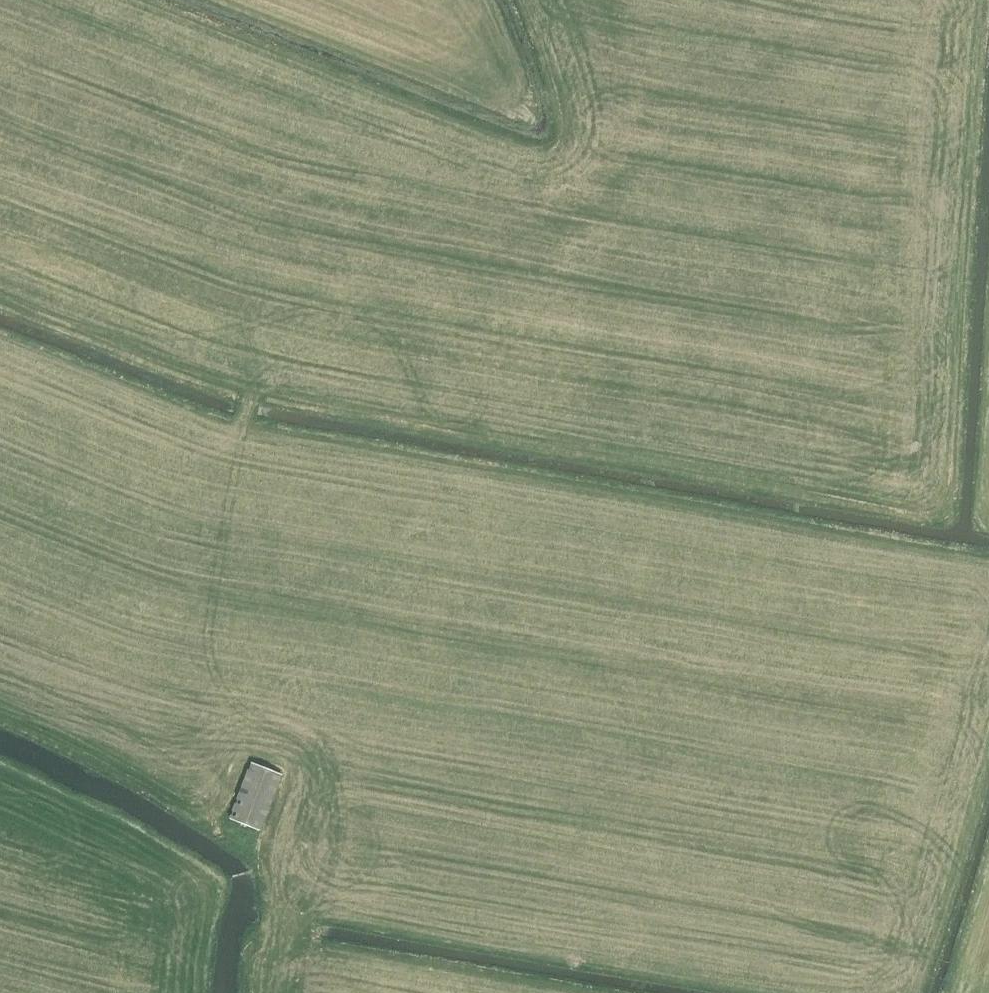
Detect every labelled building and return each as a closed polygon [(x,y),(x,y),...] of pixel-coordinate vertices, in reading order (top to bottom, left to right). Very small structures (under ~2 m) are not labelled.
[(281,774),(249,762),(227,818),(258,831),(281,774)]
